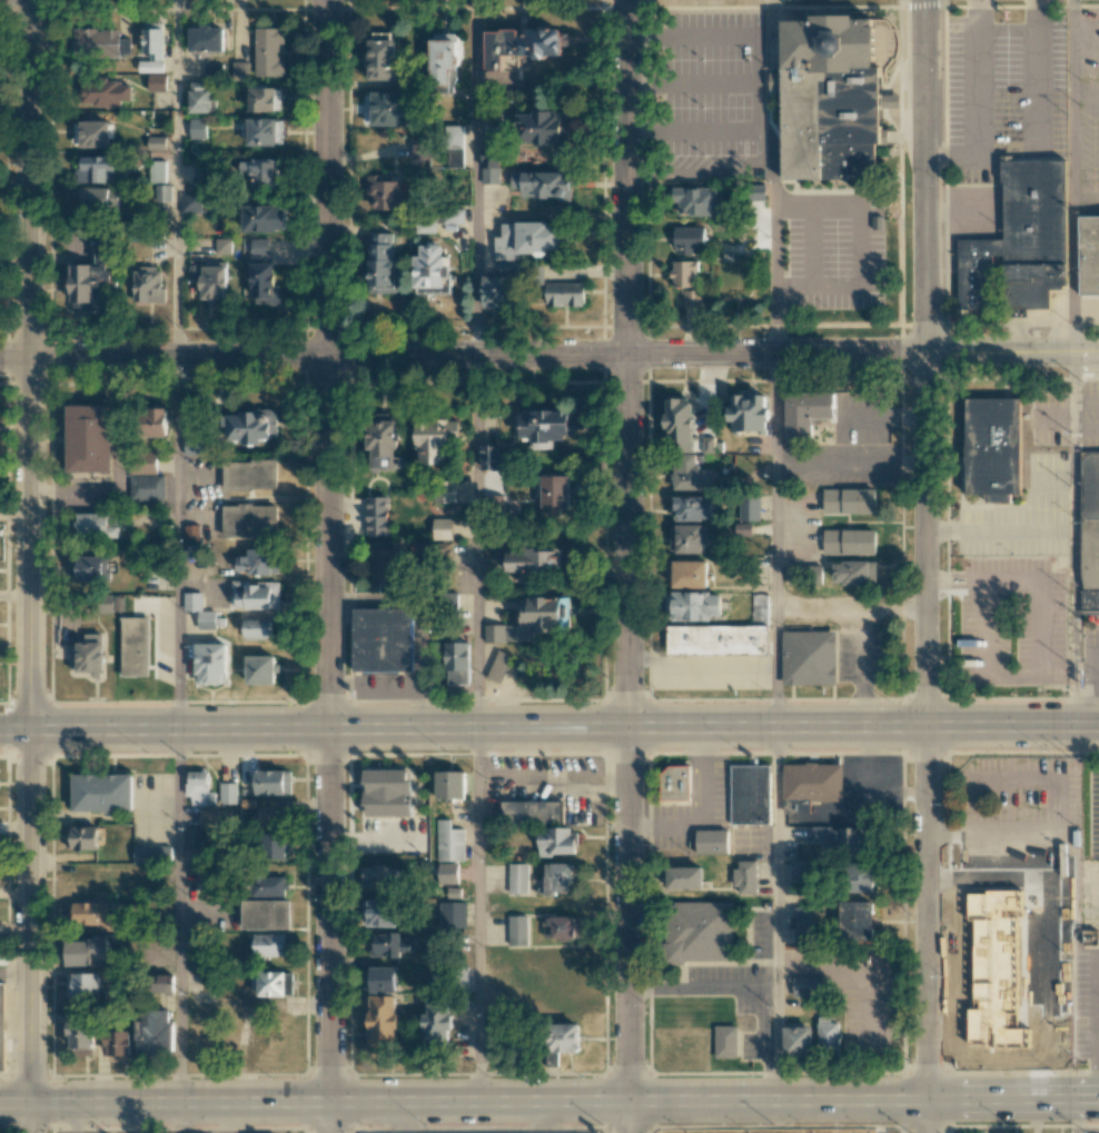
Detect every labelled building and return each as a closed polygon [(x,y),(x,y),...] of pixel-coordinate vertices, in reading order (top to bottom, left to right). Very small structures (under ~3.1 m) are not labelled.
[(885,20),(858,20),(858,16),(814,16),(814,20),(784,20),(784,181),(880,181),(880,148),(885,148),(885,69),(893,61),(899,50),(899,36),(895,30),(885,20)] [(143,53),(151,54),(151,60),(163,60),(163,22),(143,22),(143,53)] [(224,51),(224,27),(189,27),(190,52),(224,51)] [(284,76),(284,59),(280,59),(280,43),(284,43),(285,28),(255,27),(254,75),(284,76)] [(120,29),(74,28),(73,56),(120,56),(120,29)] [(484,31),(562,30),(562,36),(570,34),(570,47),(563,47),(563,54),(527,56),(527,69),(485,69),(484,31)] [(370,81),(397,80),(396,32),(369,33),(370,81)] [(461,35),(431,35),(430,85),(451,86),(451,67),(460,67),(461,35)] [(163,72),(163,61),(139,61),(139,72),(163,72)] [(232,77),(249,78),(249,62),(233,61),(232,77)] [(223,77),(223,63),(205,64),(205,77),(223,77)] [(148,91),(166,91),(167,74),(149,74),(148,91)] [(131,85),(122,85),(122,80),(79,79),(79,105),(121,106),(121,101),(131,101),(131,85)] [(189,112),(215,112),(215,99),(210,99),(210,81),(189,82),(189,112)] [(280,86),(250,87),(251,111),(280,111),(280,86)] [(408,92),(365,92),(365,125),(408,125),(408,92)] [(190,138),(206,138),(206,118),(190,119),(190,138)] [(247,145),(283,145),(283,118),(247,118),(247,145)] [(109,120),(81,121),(81,147),(110,147),(109,120)] [(463,168),(464,125),(447,125),(446,167),(463,168)] [(165,136),(146,136),(146,149),(165,149),(165,136)] [(430,159),(429,137),(411,137),(412,160),(430,159)] [(498,183),(499,144),(481,144),(480,183),(498,183)] [(114,183),(114,157),(82,156),(81,168),(76,168),(76,182),(114,183)] [(278,187),(277,159),(240,160),(240,175),(252,175),(252,188),(278,187)] [(165,161),(149,161),(149,182),(165,182),(165,161)] [(195,181),(212,182),(213,163),(195,163),(195,181)] [(1065,163),(1004,163),(1006,238),(956,239),(957,312),(1050,310),(1049,289),(1067,289),(1065,163)] [(410,210),(410,195),(400,195),(400,181),(386,181),(386,175),(367,175),(367,198),(372,198),(373,210),(410,210)] [(171,185),(154,185),(154,207),(171,207),(171,185)] [(718,204),(717,187),(672,188),(672,201),(678,201),(678,216),(725,215),(725,204),(718,204)] [(82,211),(117,212),(118,188),(82,188),(82,211)] [(180,213),(201,213),(201,194),(181,194),(180,213)] [(241,232),(286,231),(286,205),(241,206),(241,232)] [(416,232),(435,233),(435,223),(463,223),(463,210),(429,209),(429,222),(416,222),(416,232)] [(1080,218),(1081,297),(1098,297),(1098,218),(1080,218)] [(561,249),(560,226),(549,226),(549,222),(501,223),(501,237),(494,237),(495,260),(519,260),(519,255),(546,254),(546,249),(561,249)] [(675,228),(675,250),(705,251),(706,228),(675,228)] [(392,233),(368,233),(368,292),(399,292),(399,270),(392,270),(392,233)] [(231,254),(231,238),(215,238),(215,253),(231,254)] [(251,238),(252,255),(269,254),(268,238),(251,238)] [(70,265),(70,307),(92,307),(92,288),(101,288),(101,283),(109,283),(109,240),(96,240),(96,265),(70,265)] [(414,256),(413,294),(450,294),(450,256),(442,256),(442,245),(419,245),(419,256),(414,256)] [(753,294),(723,294),(723,245),(752,245),(753,294)] [(518,273),(518,261),(498,261),(498,273),(518,273)] [(701,261),(674,261),(674,287),(684,287),(684,306),(701,306),(701,261)] [(201,299),(226,299),(225,262),(202,262),(202,264),(188,264),(188,280),(201,280),(201,299)] [(276,262),(251,263),(252,304),(277,303),(276,262)] [(165,302),(165,288),(160,288),(161,268),(132,268),(132,302),(165,302)] [(482,307),(512,307),(512,276),(482,276),(482,307)] [(583,282),(545,283),(546,306),(584,304),(583,282)] [(834,395),(788,395),(788,445),(814,445),(814,418),(834,418),(834,395)] [(667,398),(666,429),(670,429),(669,449),(692,450),(694,399),(667,398)] [(1021,400),(967,400),(968,496),(1022,496),(1021,400)] [(69,407),(69,473),(112,473),(113,407),(69,407)] [(167,436),(166,408),(144,408),(145,437),(167,436)] [(553,449),(553,439),(568,440),(568,413),(520,411),(519,437),(530,438),(530,449),(553,449)] [(221,441),(243,441),(243,444),(262,444),(262,438),(276,438),(276,412),(221,412),(221,441)] [(460,420),(418,418),(417,463),(448,464),(449,439),(459,439),(460,420)] [(367,420),(367,450),(371,451),(371,467),(401,468),(401,457),(398,457),(399,421),(367,420)] [(184,455),(209,456),(210,438),(185,437),(184,455)] [(480,469),(507,469),(506,451),(499,452),(499,445),(480,445),(480,469)] [(138,474),(157,473),(157,452),(138,453),(138,474)] [(1081,454),(1083,613),(1098,612),(1098,453),(1081,454)] [(713,489),(714,470),(696,469),(697,456),(673,455),(672,488),(713,489)] [(224,490),(277,489),(276,460),(224,461),(224,490)] [(165,500),(164,475),(130,476),(131,500),(165,500)] [(541,507),(569,507),(568,475),(540,476),(541,507)] [(456,481),(435,480),(434,502),(456,503),(456,481)] [(875,513),(875,488),(823,489),(823,514),(875,513)] [(760,520),(760,495),(738,496),(739,521),(760,520)] [(387,536),(388,497),(367,496),(367,535),(387,536)] [(675,520),(711,520),(711,499),(703,499),(703,496),(674,497),(675,520)] [(277,504),(222,505),(223,537),(277,536),(277,504)] [(108,513),(76,512),(75,536),(107,537),(108,513)] [(433,518),(432,538),(451,539),(452,518),(433,518)] [(703,553),(703,544),(708,544),(708,525),(676,524),(676,553),(703,553)] [(198,525),(184,525),(185,541),(199,540),(198,525)] [(875,529),(824,529),(824,554),(875,554),(875,529)] [(411,554),(434,553),(433,542),(411,543),(411,554)] [(200,560),(200,544),(184,544),(184,560),(200,560)] [(401,548),(374,548),(375,582),(402,582),(401,548)] [(235,556),(235,573),(271,573),(272,549),(248,549),(248,556),(235,556)] [(506,574),(562,573),(561,550),(506,551),(506,574)] [(103,556),(72,556),(72,581),(103,581),(103,556)] [(708,587),(707,561),(673,561),(673,588),(708,587)] [(833,583),(876,584),(877,562),(834,561),(833,583)] [(280,608),(279,582),(248,583),(248,580),(231,580),(231,608),(280,608)] [(215,610),(202,611),(202,592),(184,592),(184,611),(198,611),(198,629),(216,629),(215,610)] [(712,621),(712,616),(722,616),(721,592),(665,593),(665,622),(712,621)] [(768,623),(768,596),(752,595),(752,622),(768,623)] [(123,612),(123,596),(101,596),(101,612),(123,612)] [(484,642),(542,641),(542,632),(560,631),(560,598),(522,599),(523,624),(484,625),(484,642)] [(413,608),(354,609),(355,670),(414,669),(413,608)] [(150,618),(150,676),(121,676),(121,618),(150,618)] [(272,638),(272,618),(244,619),(244,639),(272,638)] [(769,628),(669,628),(667,656),(769,657),(769,628)] [(825,634),(784,634),(784,683),(825,683),(825,634)] [(77,651),(69,652),(70,673),(104,672),(103,641),(77,642),(77,651)] [(469,642),(446,642),(446,685),(470,685),(469,642)] [(195,684),(222,684),(223,674),(227,674),(227,643),(196,643),(195,684)] [(486,678),(500,684),(512,655),(498,650),(486,678)] [(247,684),(275,684),(275,655),(246,656),(247,684)] [(769,764),(732,765),(733,824),(770,823),(769,764)] [(841,765),(784,764),(784,801),(841,802),(841,765)] [(690,768),(669,768),(662,774),(663,803),(691,802),(690,768)] [(256,795),(291,794),(291,769),(255,770),(256,795)] [(365,815),(412,815),(412,802),(410,802),(411,780),(408,780),(408,770),(365,769),(365,815)] [(208,791),(208,771),(187,771),(187,797),(191,796),(191,805),(215,805),(214,791),(208,791)] [(466,771),(439,772),(439,798),(466,798),(466,771)] [(73,812),(133,811),(133,774),(72,775),(73,812)] [(236,783),(220,783),(220,803),(237,803),(236,783)] [(563,799),(502,799),(502,823),(563,822),(563,799)] [(260,825),(286,825),(285,806),(260,807),(260,825)] [(200,827),(230,826),(230,809),(199,810),(200,827)] [(464,829),(453,831),(453,821),(436,822),(437,861),(465,859),(464,829)] [(98,849),(98,826),(67,826),(67,849),(98,849)] [(574,854),(574,827),(548,828),(548,831),(538,832),(539,855),(574,854)] [(812,839),(830,839),(830,855),(869,855),(869,827),(811,827),(812,839)] [(200,829),(185,829),(185,847),(201,847),(200,829)] [(729,832),(696,833),(697,853),(730,852),(729,832)] [(286,859),(285,833),(260,833),(260,860),(286,859)] [(171,845),(133,846),(133,863),(172,863),(171,845)] [(791,893),(808,893),(808,860),(790,861),(791,893)] [(756,861),(736,861),(736,894),(757,894),(756,861)] [(457,863),(434,864),(435,885),(458,884),(457,863)] [(528,864),(508,863),(508,893),(527,894),(528,864)] [(544,863),(544,896),(555,896),(556,892),(571,892),(572,863),(544,863)] [(873,892),(873,863),(850,863),(850,892),(873,892)] [(397,869),(387,869),(387,865),(359,866),(359,888),(397,887),(397,869)] [(666,867),(667,889),(703,888),(702,866),(666,867)] [(198,884),(213,885),(214,869),(198,868),(198,884)] [(286,876),(250,876),(250,897),(286,896),(286,876)] [(289,900),(241,901),(241,929),(290,928),(289,900)] [(397,926),(397,901),(363,900),(363,926),(397,926)] [(118,927),(118,915),(108,915),(108,901),(69,901),(69,926),(118,927)] [(734,901),(674,901),(674,904),(665,904),(666,964),(685,963),(685,960),(734,960),(734,901)] [(873,901),(841,901),(842,940),(874,940),(873,901)] [(439,928),(466,928),(466,902),(440,902),(439,928)] [(813,906),(794,907),(795,940),(814,939),(813,906)] [(960,910),(1021,910),(1021,953),(1010,953),(1010,1021),(1001,1021),(1001,1047),(974,1047),(974,1020),(968,1021),(967,955),(956,955),(956,918),(961,918),(960,910)] [(527,916),(508,916),(509,945),(528,945),(527,916)] [(582,938),(582,916),(545,916),(545,938),(582,938)] [(370,956),(399,957),(399,933),(370,932),(370,956)] [(253,956),(292,956),(292,933),(248,934),(248,946),(253,946),(253,956)] [(65,939),(66,965),(108,964),(108,938),(65,939)] [(395,966),(363,967),(363,993),(396,993),(395,966)] [(292,997),(293,972),(251,972),(251,989),(257,989),(257,996),(292,997)] [(100,974),(67,973),(66,998),(99,999),(100,974)] [(173,974),(151,974),(151,994),(174,993),(173,974)] [(826,977),(792,978),(792,996),(826,996),(826,977)] [(1031,1002),(1031,983),(1018,984),(1018,1002),(1031,1002)] [(396,996),(368,995),(368,1047),(396,1047),(396,996)] [(423,1013),(423,1041),(450,1041),(450,1005),(428,1004),(428,1013),(423,1013)] [(174,1022),(170,1022),(170,1010),(142,1009),(142,1020),(136,1020),(136,1057),(173,1057),(174,1022)] [(839,1022),(830,1023),(830,1016),(817,1016),(817,1049),(839,1049),(839,1022)] [(67,1035),(72,1035),(72,1048),(94,1049),(95,1022),(68,1021),(67,1035)] [(580,1024),(549,1023),(547,1064),(556,1064),(556,1052),(579,1052),(580,1024)] [(737,1057),(737,1025),(714,1025),(714,1057),(737,1057)] [(783,1025),(783,1056),(812,1056),(812,1025),(783,1025)] [(131,1031),(107,1031),(106,1060),(130,1061),(131,1031)]
